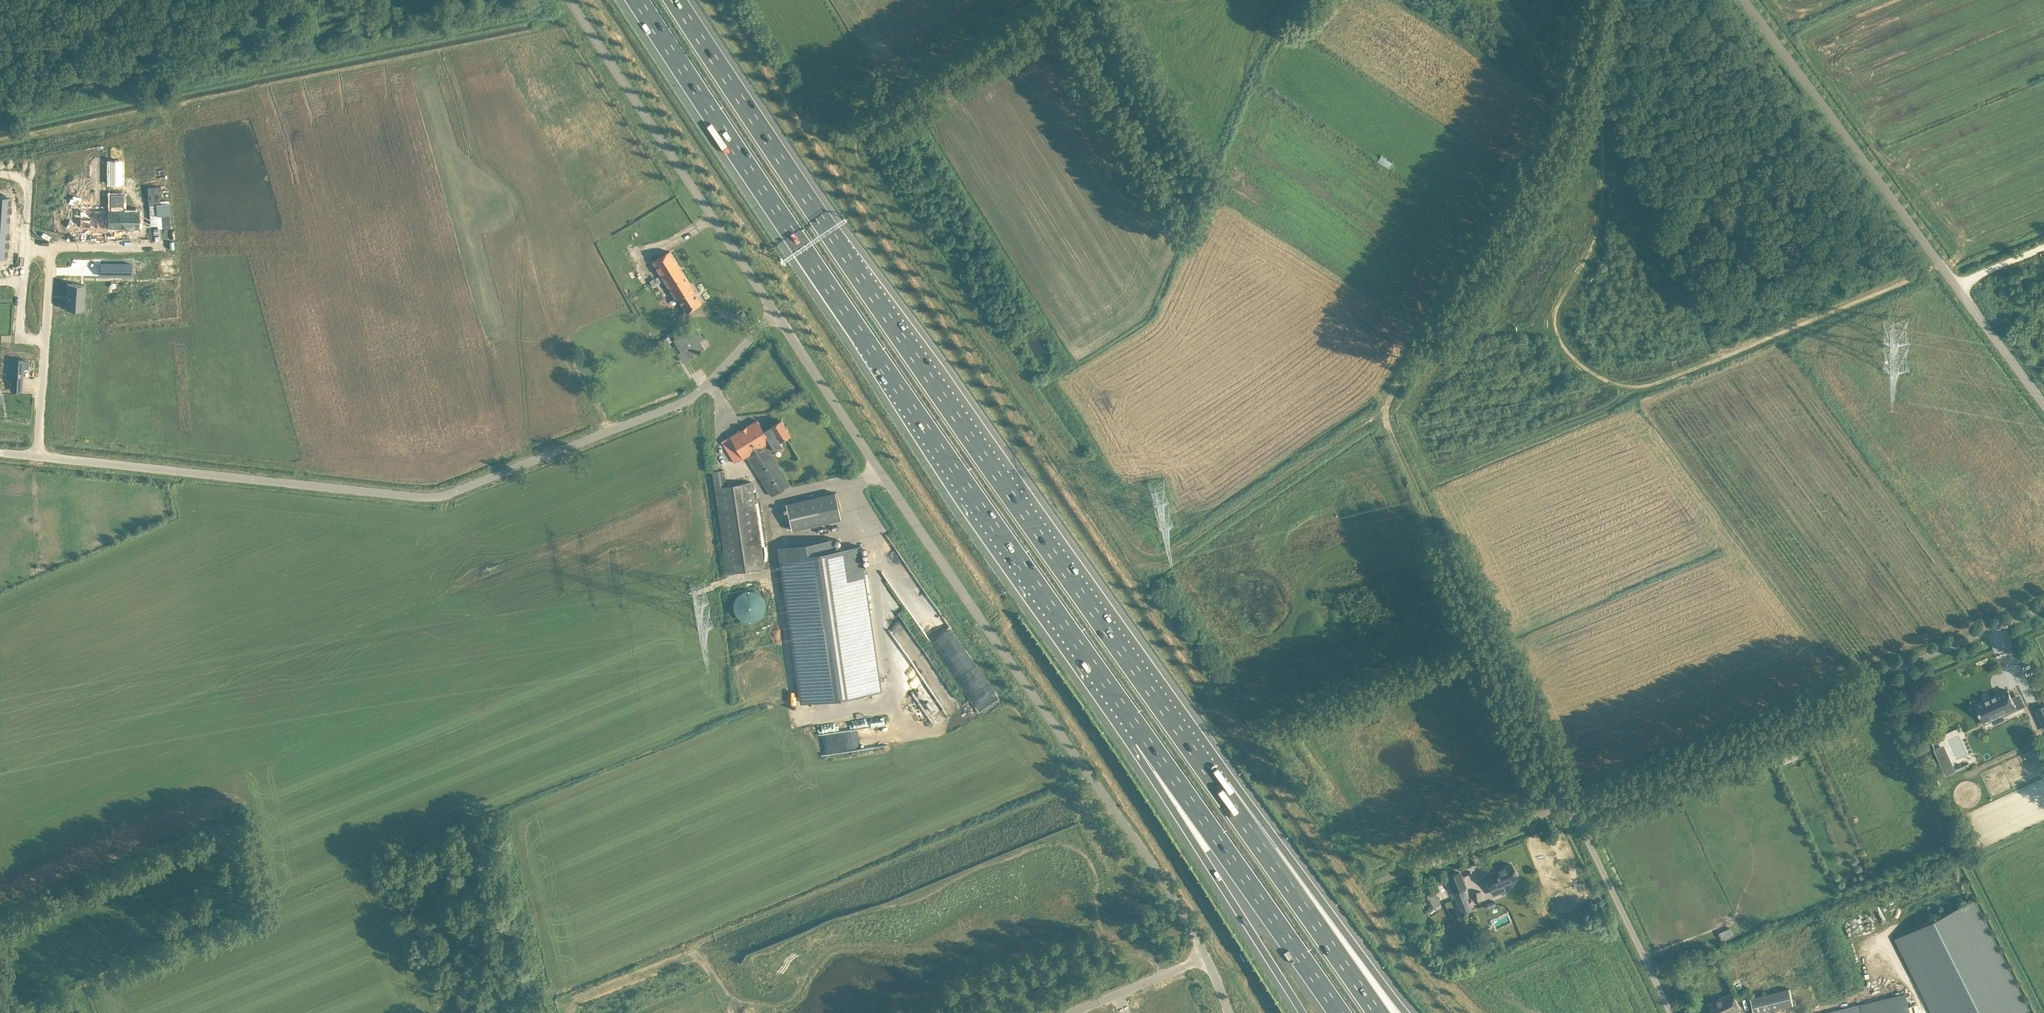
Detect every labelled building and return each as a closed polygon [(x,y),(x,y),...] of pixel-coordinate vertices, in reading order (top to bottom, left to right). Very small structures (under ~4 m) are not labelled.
[(122,183),(122,159),(109,159),(109,183),(122,183)] [(105,162),(95,162),(95,194),(105,194),(105,162)] [(159,185),(147,186),(148,203),(156,203),(156,204),(149,204),(150,224),(157,224),(157,215),(170,214),(169,203),(160,203),(159,185)] [(123,193),(110,193),(110,216),(113,216),(113,227),(138,227),(138,214),(138,210),(138,209),(123,209),(123,193)] [(9,224),(11,195),(0,195),(0,223),(9,224)] [(107,209),(80,209),(80,227),(107,227),(107,209)] [(7,258),(8,230),(0,229),(0,257),(7,258)] [(702,302),(669,250),(653,261),(677,300),(679,299),(687,312),(702,302)] [(131,263),(100,263),(100,275),(131,275),(131,263)] [(653,285),(658,282),(655,277),(650,280),(653,285)] [(67,283),(65,308),(71,309),(71,311),(83,312),(85,284),(67,283)] [(689,356),(692,354),(704,347),(700,340),(704,338),(697,328),(683,337),(681,334),(674,339),(681,351),(678,353),(683,360),(685,361),(687,360),(689,359),(689,356)] [(663,338),(666,343),(672,340),(669,335),(663,338)] [(12,358),(11,376),(23,377),(24,359),(12,358)] [(789,484),(770,452),(782,444),(780,440),(790,434),(781,419),(764,430),(757,419),(722,441),(735,462),(747,455),(771,495),(789,484)] [(724,469),(713,471),(728,572),(764,566),(752,481),(726,485),(724,469)] [(792,529),(832,520),(842,518),(836,492),(786,503),(792,529)] [(779,546),(785,585),(802,702),(881,690),(859,545),(835,549),(833,538),(779,546)] [(756,591),(751,589),(746,589),(742,591),(738,594),(735,598),(733,603),(733,608),(735,612),(738,616),(742,619),(746,621),(751,621),(756,620),(760,617),(763,613),(765,608),(765,603),(763,598),(760,594),(756,591)] [(894,631),(929,689),(918,696),(934,724),(949,715),(943,706),(955,699),(909,623),(894,631)] [(2008,689),(1976,704),(1980,713),(1982,718),(1983,720),(1984,723),(1992,719),(1991,716),(2015,705),(2012,698),(2008,689)] [(1938,753),(1937,753),(1945,770),(1946,773),(1954,770),(1954,769),(1945,750),(1938,753)] [(1796,751),(1782,756),(1784,762),(1798,758),(1796,751)] [(1485,875),(1490,888),(1503,883),(1517,877),(1512,863),(1485,875)] [(1447,876),(1453,891),(1463,887),(1465,886),(1459,871),(1447,876)] [(1426,897),(1433,908),(1439,903),(1432,893),(1426,897)] [(1463,895),(1456,898),(1463,913),(1470,910),(1463,895)] [(1974,898),(1895,938),(1933,1012),(2031,1012),(1974,898)] [(1495,906),(1493,901),(1485,904),(1487,909),(1495,906)] [(1536,908),(1539,915),(1547,912),(1544,904),(1536,908)] [(1505,914),(1491,918),(1495,930),(1509,926),(1505,914)] [(1733,935),(1730,928),(1718,933),(1721,940),(1733,935)] [(1790,988),(1760,995),(1751,997),(1752,1004),(1749,1005),(1750,1009),(1748,1009),(1749,1011),(1754,1010),(1755,1012),(1794,1003),(1790,988)] [(1709,1003),(1714,1012),(1730,1012),(1740,1008),(1733,992),(1709,1003)] [(1906,993),(1868,1002),(1825,1012),(1911,1012),(1906,993)]
